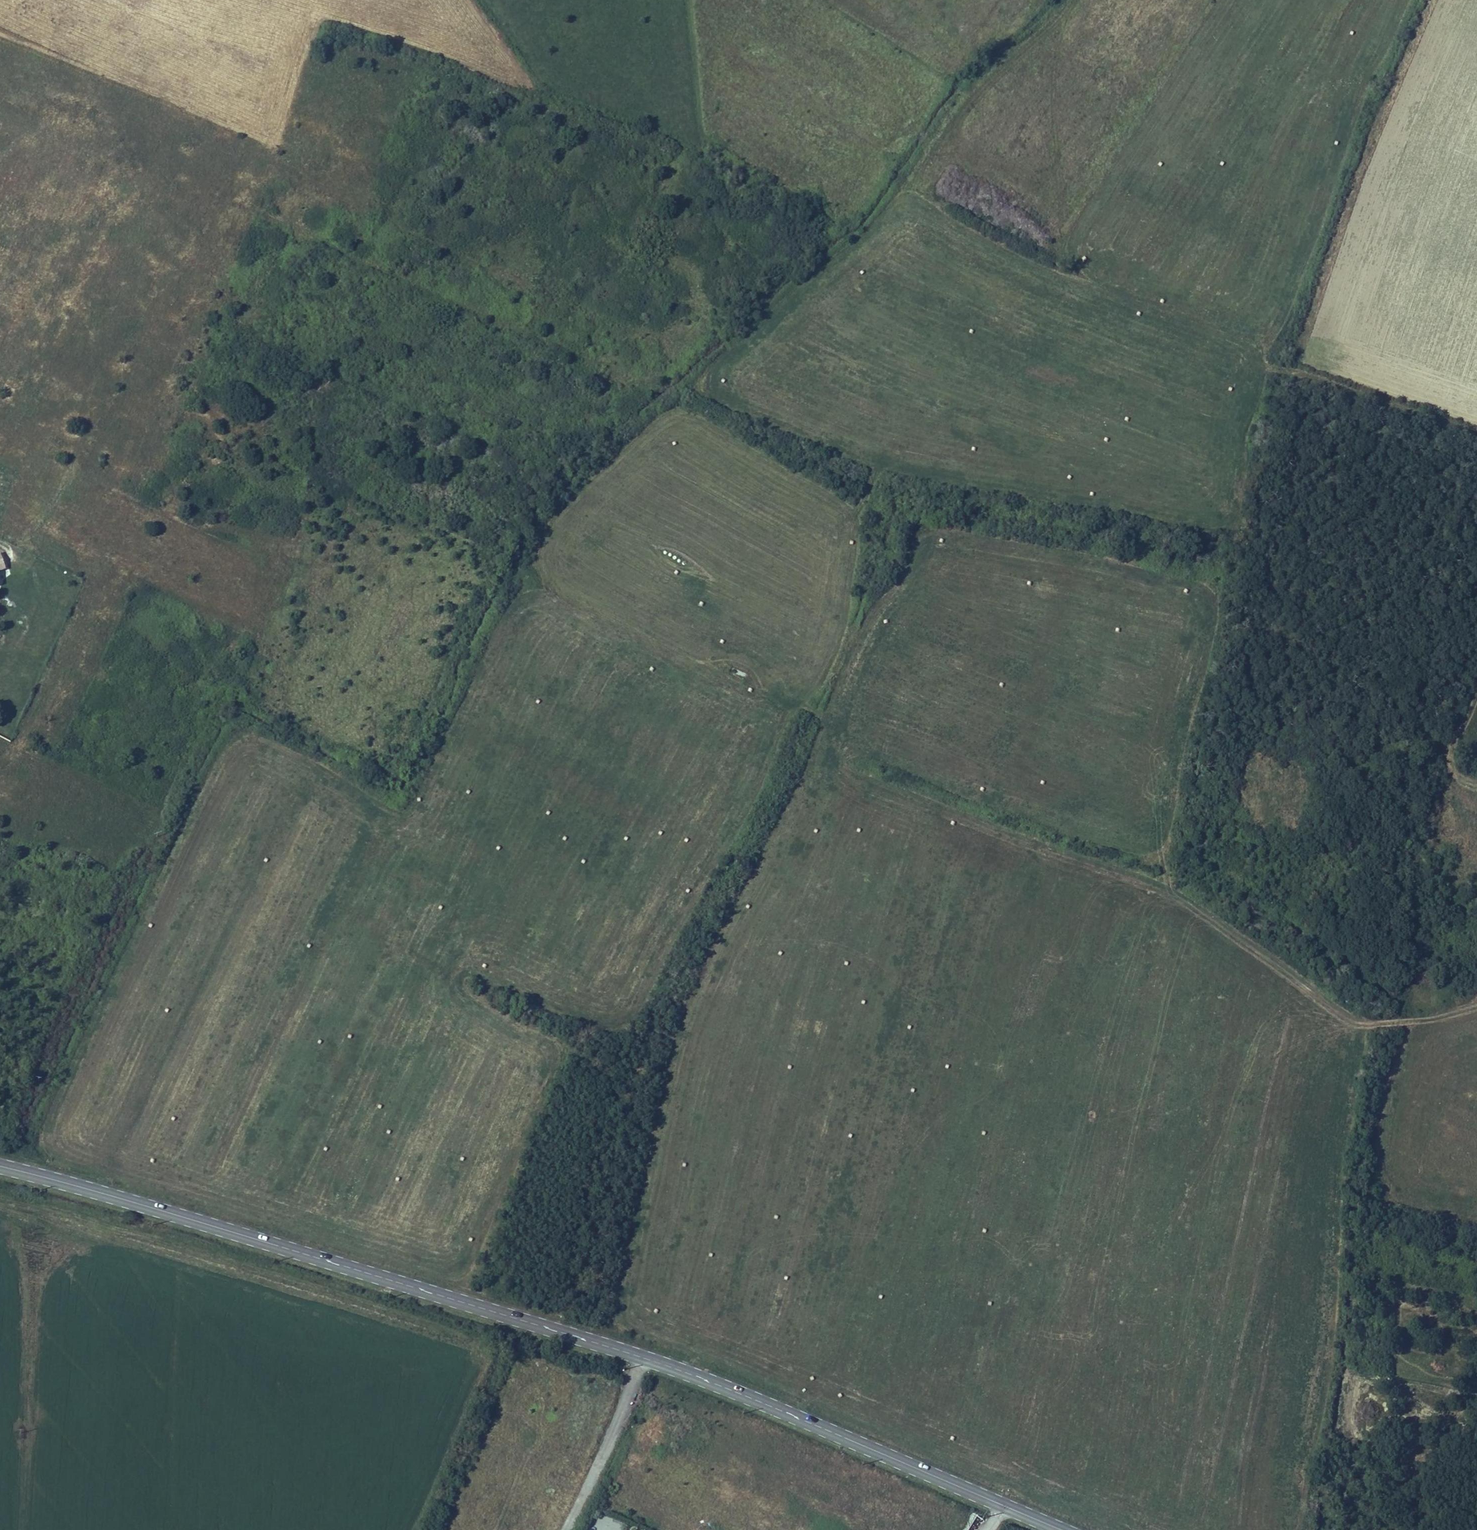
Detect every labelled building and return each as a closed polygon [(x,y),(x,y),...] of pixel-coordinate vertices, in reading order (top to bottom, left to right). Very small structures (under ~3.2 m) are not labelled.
[(599,1525),(589,1521),(586,1529),(598,1529),(599,1525)]
